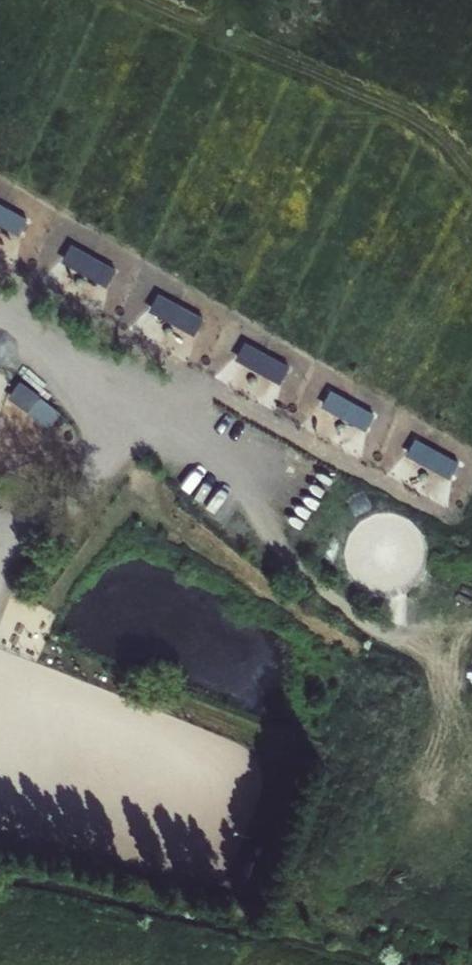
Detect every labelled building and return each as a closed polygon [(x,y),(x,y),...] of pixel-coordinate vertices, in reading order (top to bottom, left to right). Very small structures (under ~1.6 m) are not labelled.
[(20,234),(27,218),(0,205),(0,225),(20,234)] [(69,246),(61,262),(106,283),(113,267),(69,246)]
